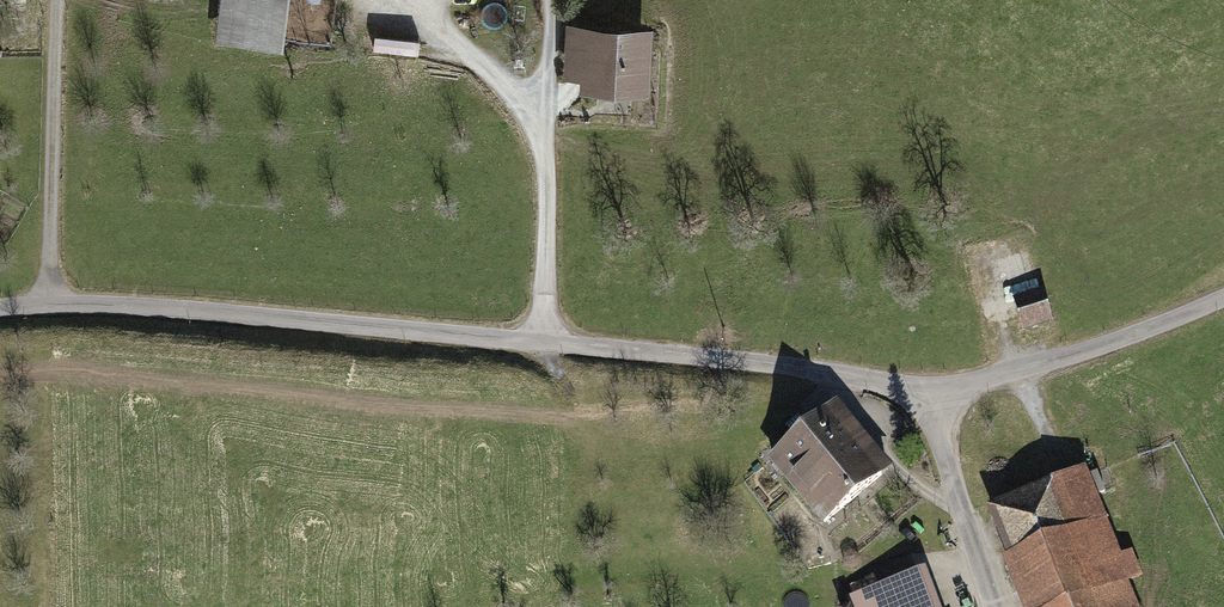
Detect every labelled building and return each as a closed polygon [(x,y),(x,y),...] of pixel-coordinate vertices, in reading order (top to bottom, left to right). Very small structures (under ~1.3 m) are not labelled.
[(217,42),(282,49),(288,0),(222,0),(217,42)] [(648,30),(565,27),(563,83),(577,84),(577,98),(645,100),(648,30)] [(1024,332),(1054,323),(1043,290),(1013,299),(1024,332)] [(837,404),(767,462),(823,530),(893,473),(869,443),(837,404)] [(1018,606),(1137,606),(1126,583),(1142,576),(1131,550),(1121,554),(1098,499),(1084,466),(983,509),(1003,558),(998,560),(1018,606)] [(926,568),(849,596),(854,606),(941,606),(926,568)]
